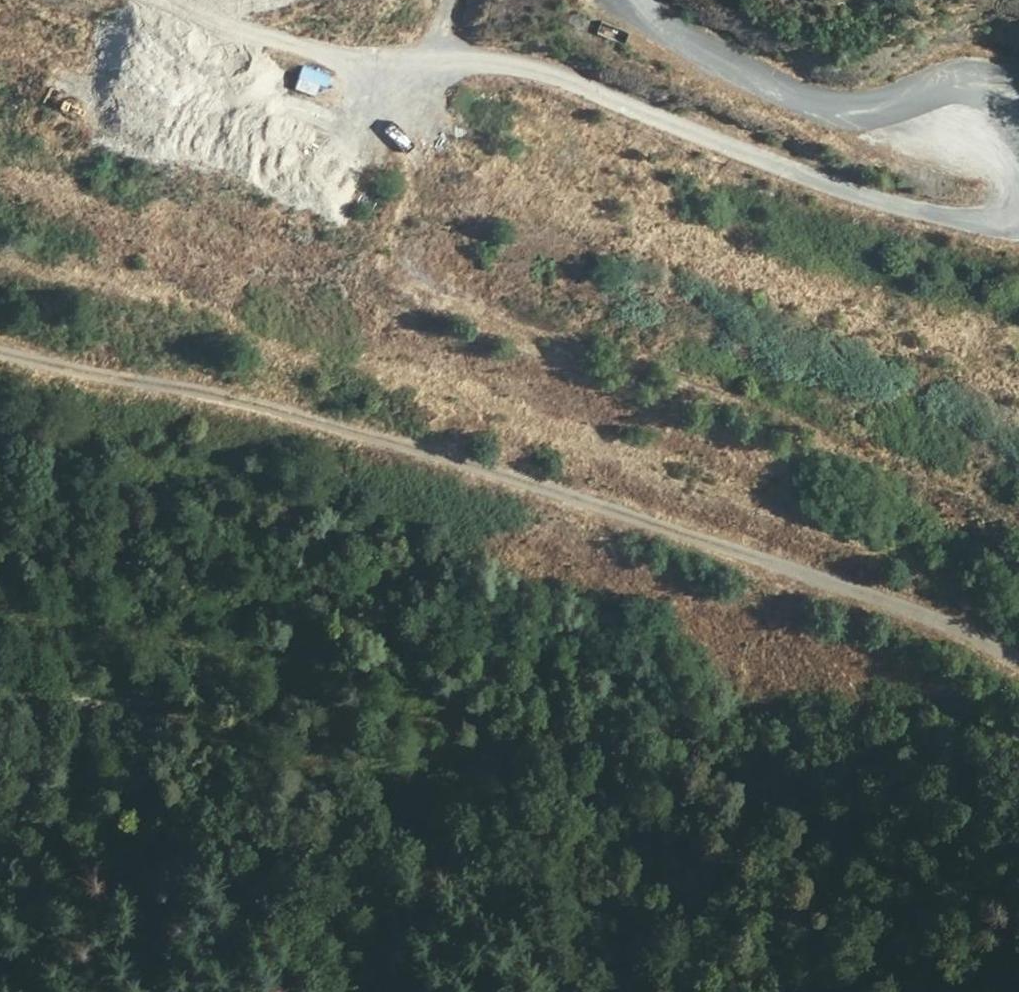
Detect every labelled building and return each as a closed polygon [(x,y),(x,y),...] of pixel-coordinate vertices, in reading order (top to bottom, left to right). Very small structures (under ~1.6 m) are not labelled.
[(294,90),(321,99),(329,75),(302,66),(294,90)]
